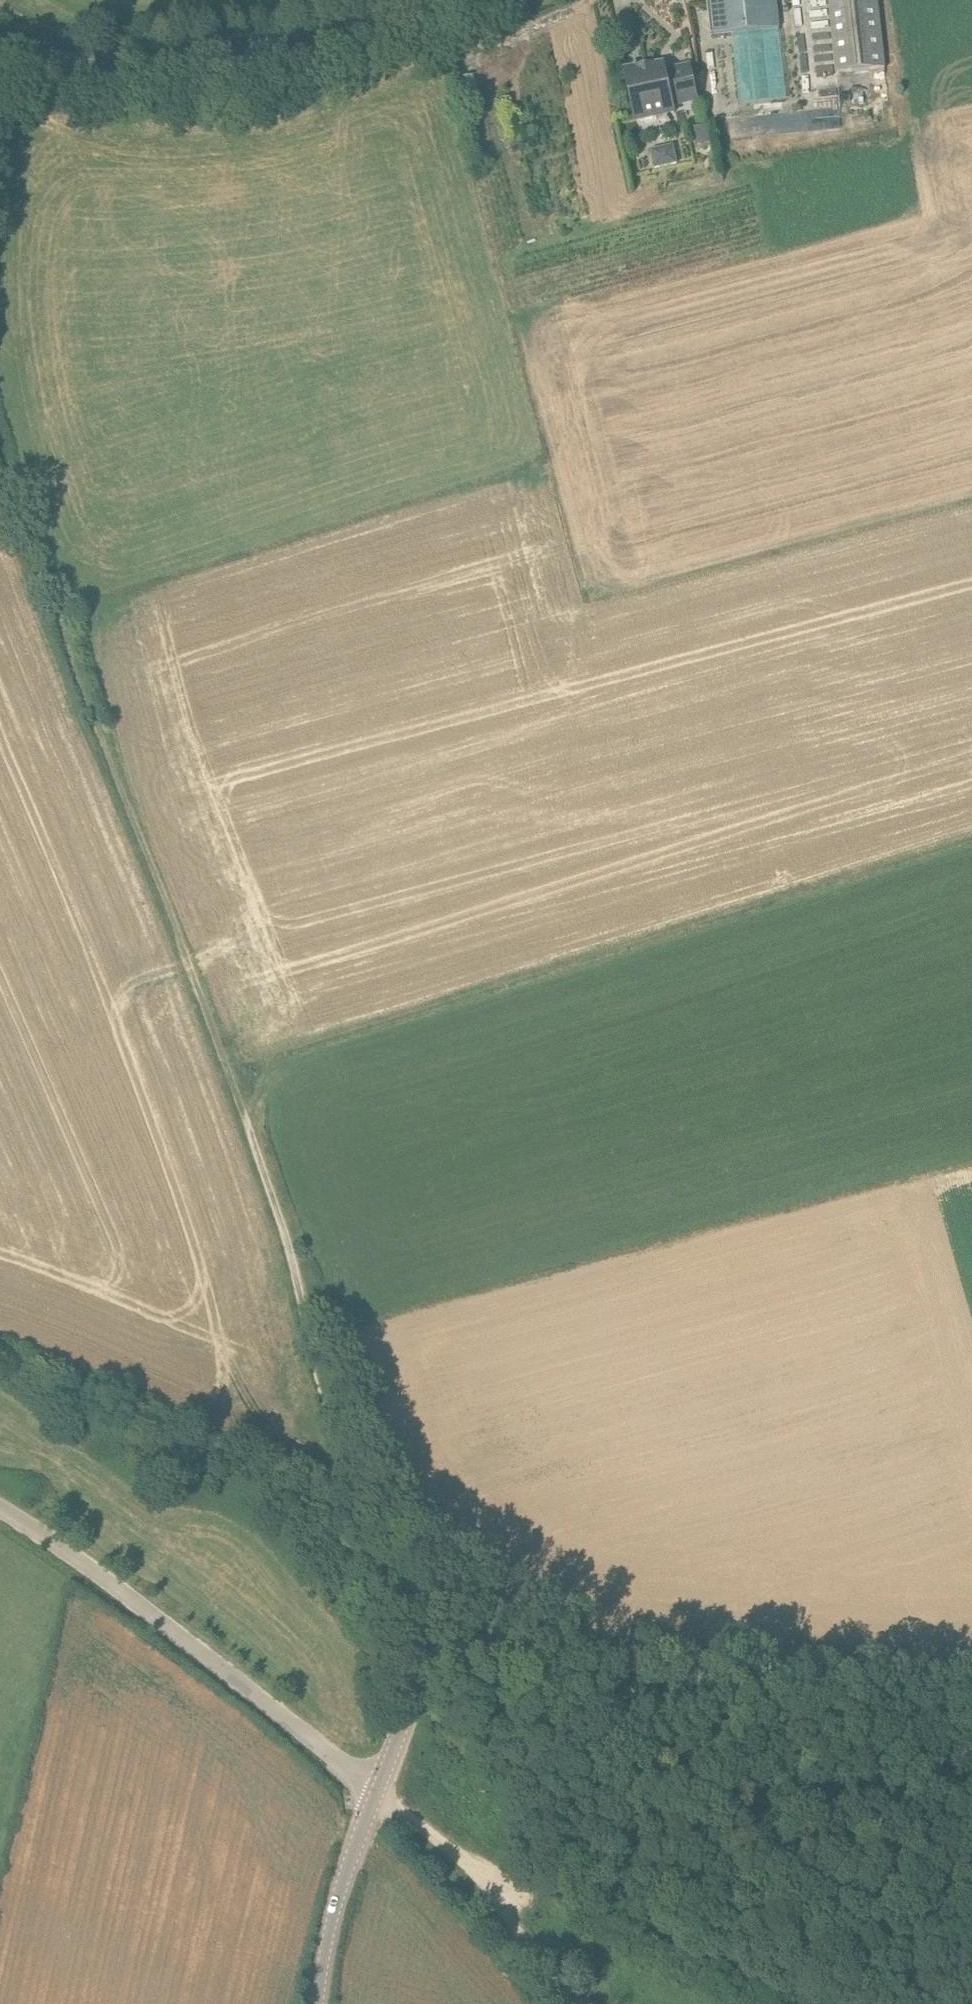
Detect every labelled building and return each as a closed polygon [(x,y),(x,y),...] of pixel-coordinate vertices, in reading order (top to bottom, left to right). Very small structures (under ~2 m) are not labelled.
[(780,27),(777,0),(728,0),(732,33),(780,27)] [(836,73),(885,68),(877,0),(828,0),(836,73)] [(664,64),(645,68),(626,72),(636,121),(675,112),(673,105),(691,102),(683,67),(665,71),(664,64)] [(711,143),(707,125),(695,128),(698,146),(711,143)] [(674,144),(652,149),(656,168),(678,163),(674,144)]
